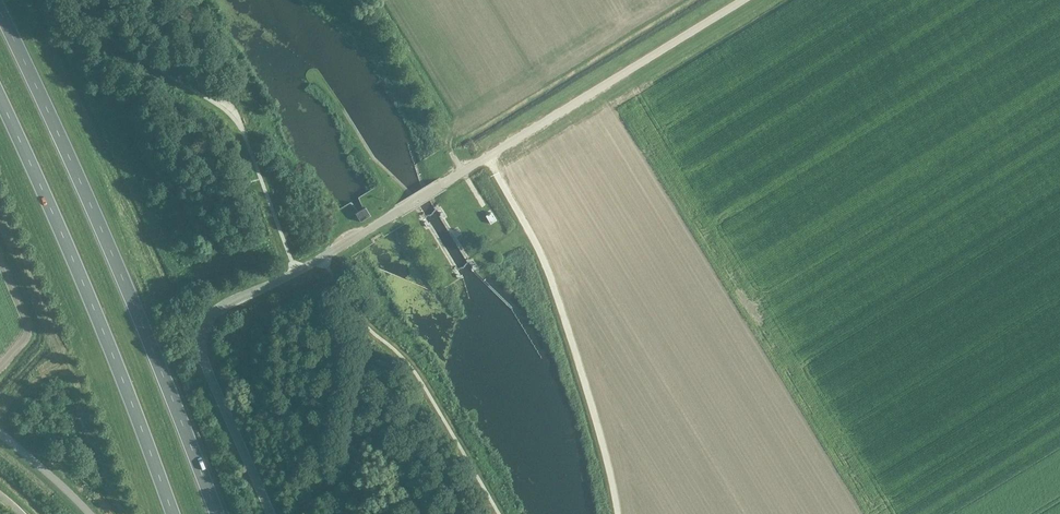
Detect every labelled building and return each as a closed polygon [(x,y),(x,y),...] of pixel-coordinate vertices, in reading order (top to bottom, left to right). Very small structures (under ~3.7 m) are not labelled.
[(356,214),(361,222),(371,216),(366,208),(356,214)]
